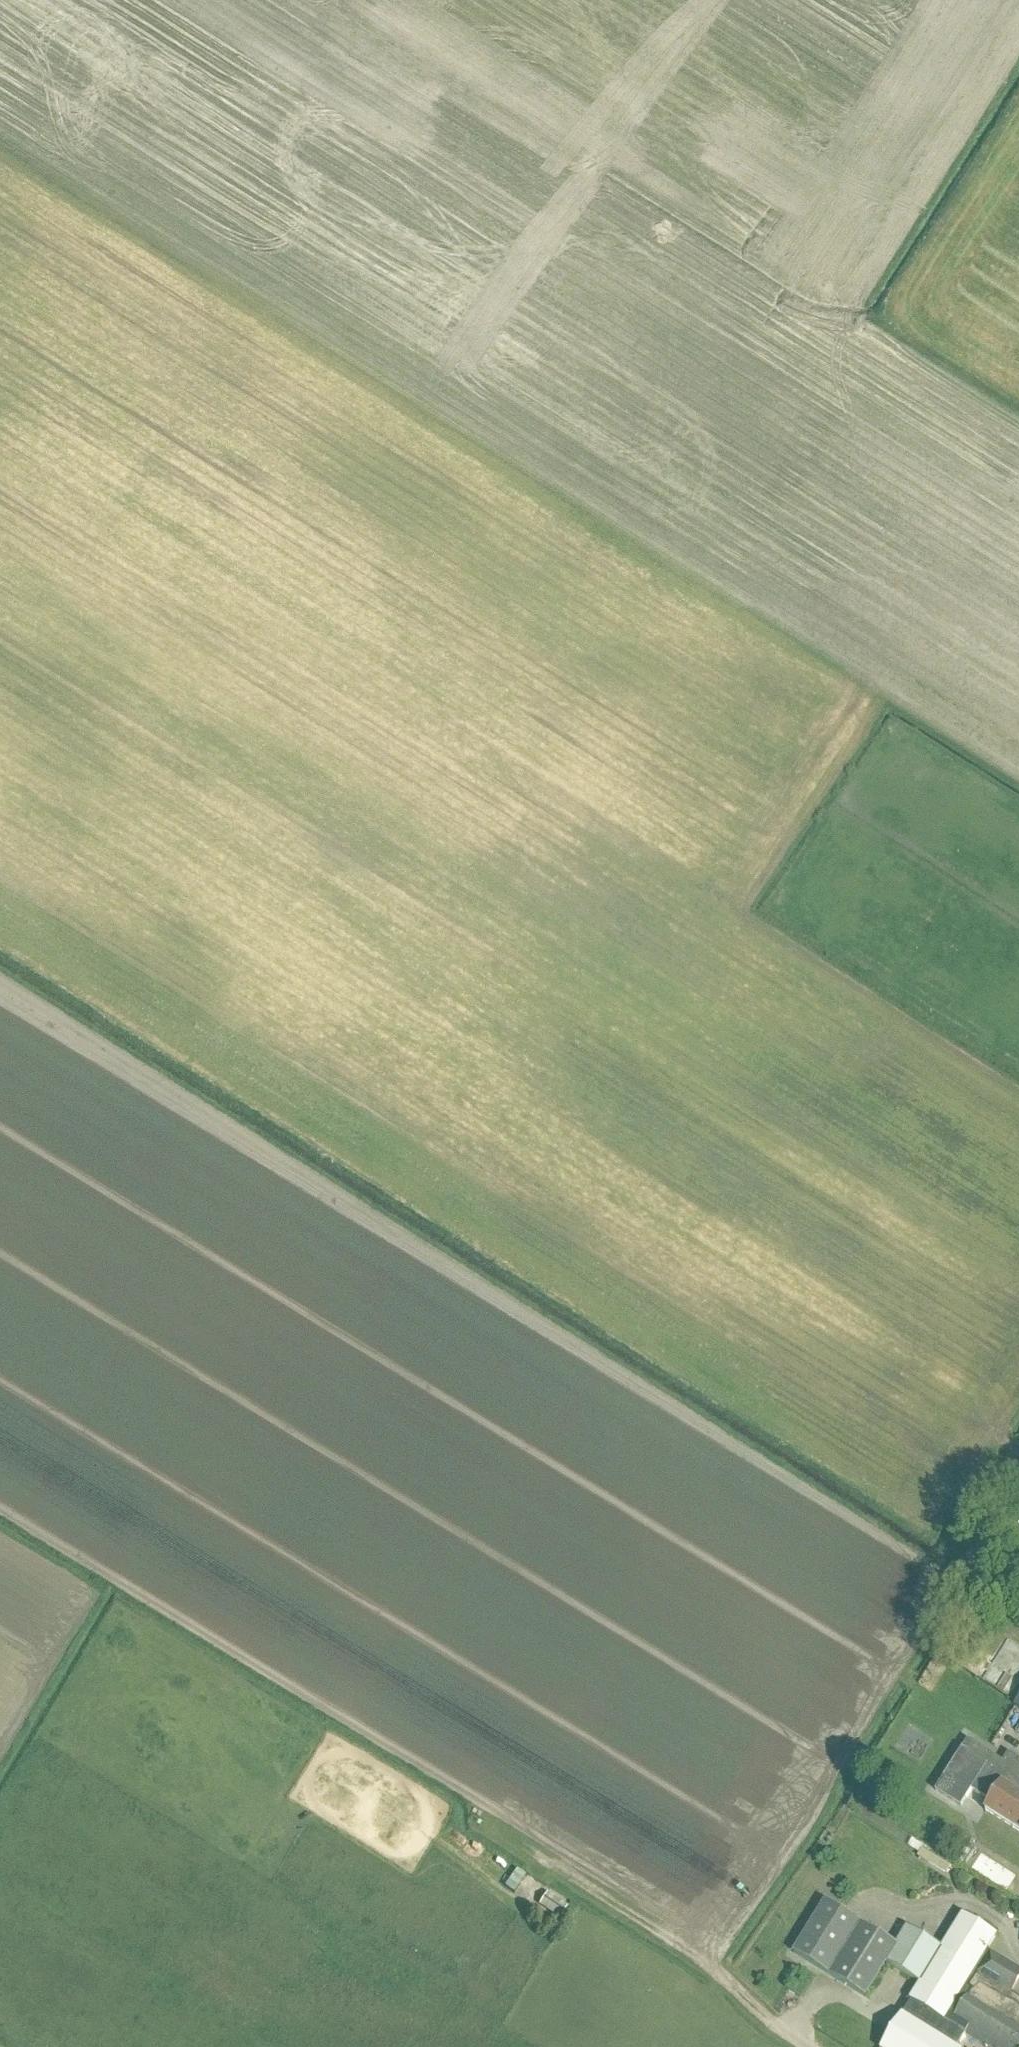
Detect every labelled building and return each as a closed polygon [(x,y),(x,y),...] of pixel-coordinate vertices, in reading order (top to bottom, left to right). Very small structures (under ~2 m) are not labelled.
[(935,1792),(960,1809),(971,1792),(977,1795),(980,1797),(990,1804),(985,1812),(1018,1834),(1018,1761),(1009,1754),(1003,1764),(968,1741),(935,1792)] [(559,1924),(571,1906),(550,1891),(538,1909),(559,1924)] [(897,1946),(865,1926),(864,1925),(825,1902),(793,1954),(832,1978),(867,1999),(868,1999),(888,1966),(922,1986),(925,1988),(906,2017),(955,2046),(959,2046),(967,2035),(986,2046),(1018,2046),(1018,1987),(1018,1986),(1018,1975),(988,1955),(998,1940),(964,1919),(943,1951),(908,1929),(908,1928),(897,1946)] [(906,2017),(886,2046),(955,2046),(906,2017)]
